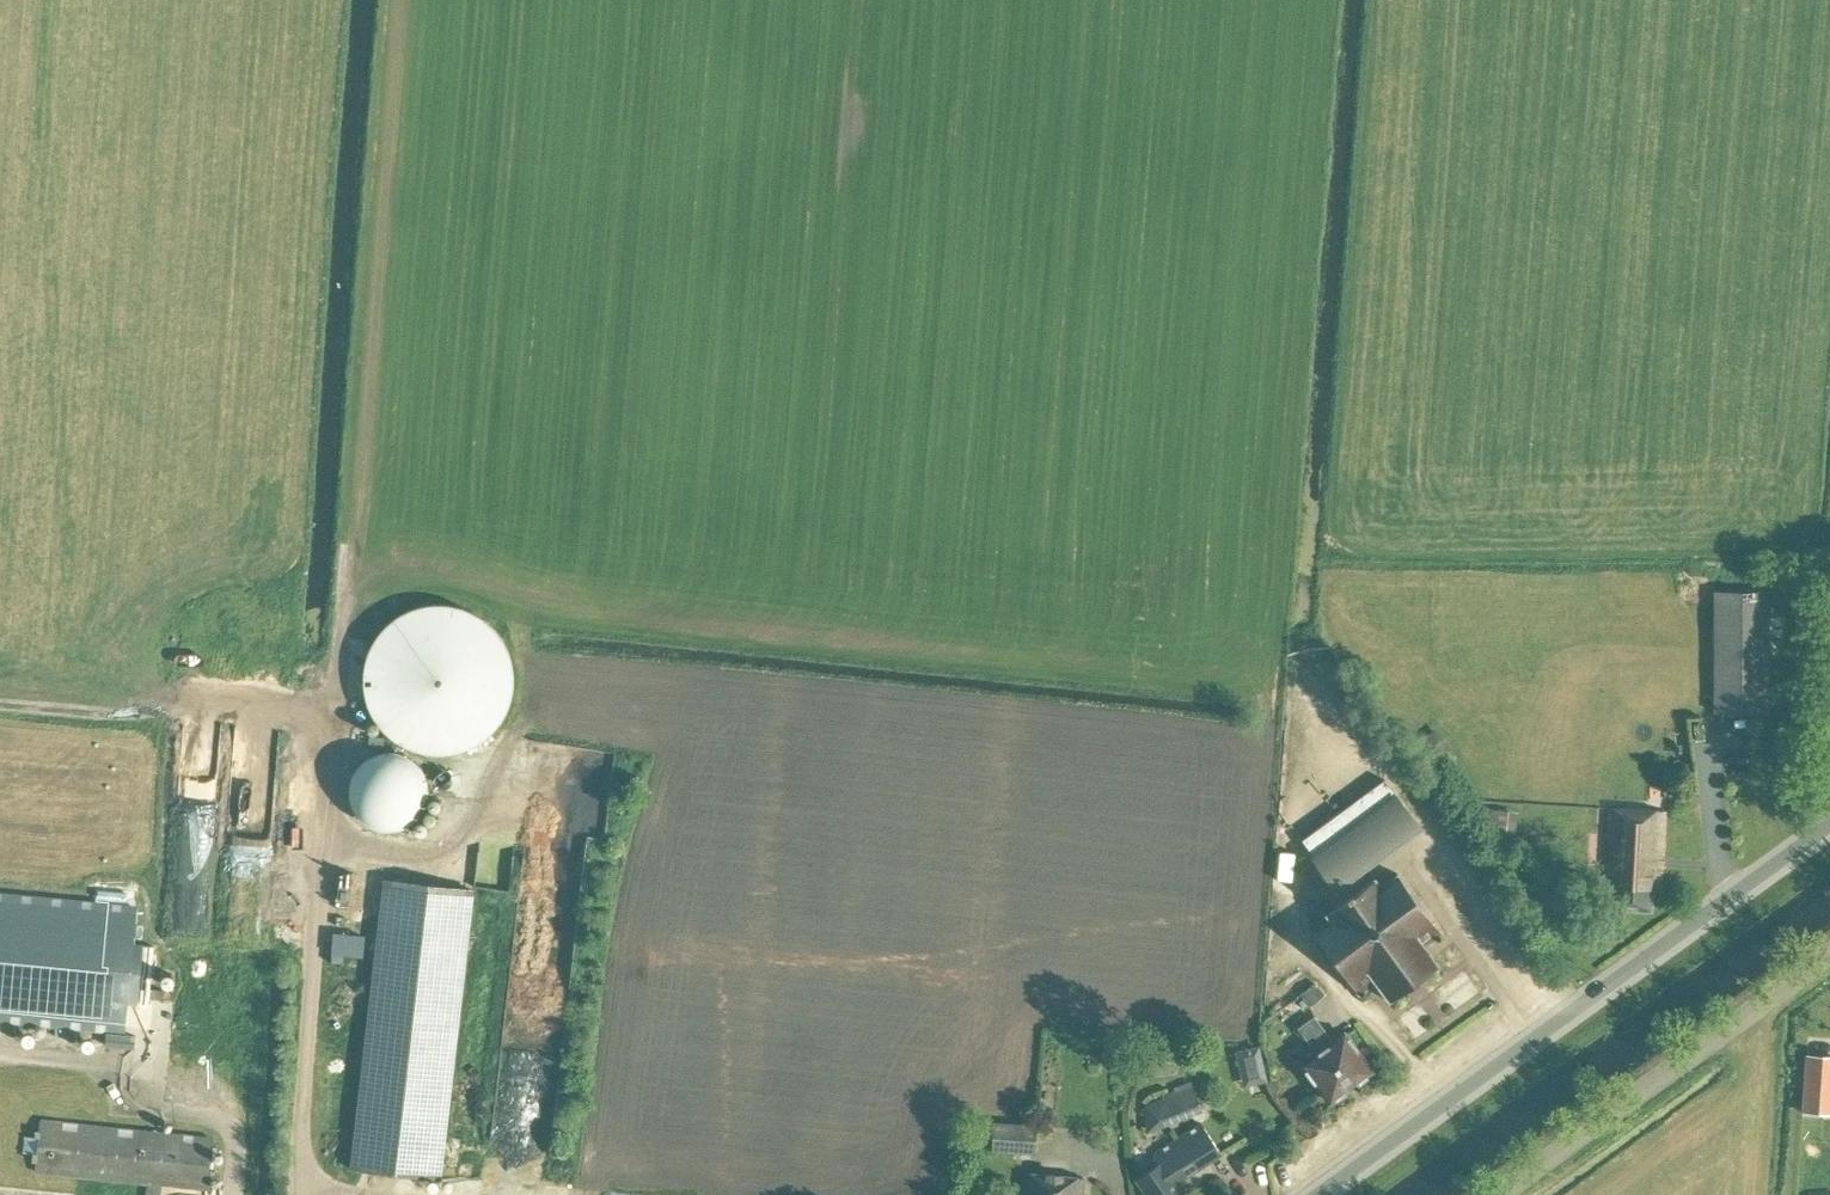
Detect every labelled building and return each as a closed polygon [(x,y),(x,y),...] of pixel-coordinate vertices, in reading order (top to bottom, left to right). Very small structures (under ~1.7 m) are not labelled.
[(401,594),(367,721),(495,755),(529,628),(401,594)] [(1718,617),(1717,689),(1765,689),(1765,617),(1718,617)] [(1457,769),(1449,759),(1441,764),(1449,775),(1457,769)] [(382,790),(366,790),(366,824),(429,825),(429,772),(382,771),(382,790)] [(1380,888),(1374,879),(1365,886),(1353,869),(1416,822),(1384,780),(1302,840),(1315,858),(1314,859),(1331,882),(1322,888),(1336,907),(1327,913),(1334,922),(1316,936),(1358,994),(1376,981),(1390,1000),(1437,966),(1423,946),(1441,933),(1398,875),(1380,888)] [(1497,826),(1514,829),(1517,808),(1499,806),(1497,826)] [(1665,812),(1610,809),(1605,896),(1611,897),(1610,908),(1651,911),(1652,890),(1660,891),(1661,891),(1665,813),(1665,812)] [(1281,852),(1278,880),(1292,882),(1295,853),(1293,853),(1281,852)] [(440,1178),(473,889),(384,880),(353,1169),(440,1178)] [(126,1034),(129,1001),(141,1002),(147,941),(135,940),(138,905),(0,892),(0,1022),(126,1034)] [(363,957),(365,936),(333,933),(331,954),(363,957)] [(1325,995),(1315,982),(1299,993),(1309,1007),(1325,995)] [(1317,1054),(1303,1065),(1330,1102),(1371,1069),(1344,1035),(1333,1043),(1314,1016),(1297,1028),(1317,1054)] [(1241,1049),(1248,1075),(1265,1071),(1259,1045),(1241,1049)] [(1829,1111),(1829,1052),(1810,1052),(1809,1111),(1829,1111)] [(1145,1105),(1146,1134),(1203,1112),(1191,1080),(1174,1087),(1176,1093),(1145,1105)] [(162,1184),(209,1189),(214,1139),(41,1121),(36,1171),(147,1183),(146,1194),(161,1194),(162,1184)] [(1145,1174),(1136,1181),(1146,1194),(1181,1194),(1187,1191),(1181,1182),(1221,1155),(1201,1123),(1155,1153),(1154,1159),(1157,1165),(1145,1174)] [(993,1149),(1033,1152),(1034,1127),(993,1125),(993,1149)] [(1084,1178),(1025,1173),(1023,1194),(1082,1194),(1084,1178)]
